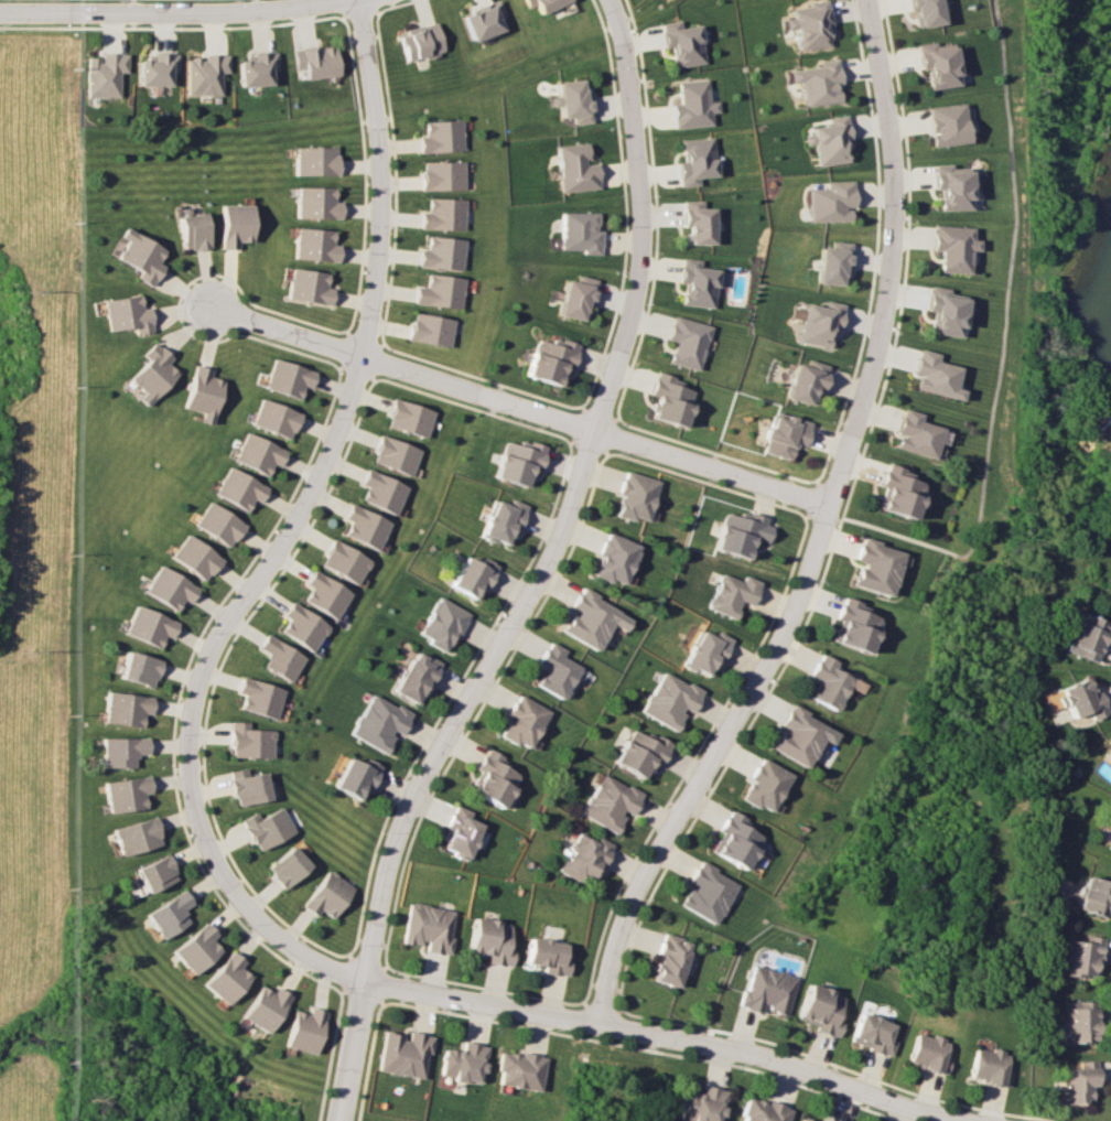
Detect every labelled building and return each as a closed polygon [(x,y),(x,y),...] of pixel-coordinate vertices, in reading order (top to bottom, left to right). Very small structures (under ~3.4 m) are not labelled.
[(535,4),(539,14),(570,0),(525,0),(528,7),(535,4)] [(828,45),(824,26),(829,25),(825,0),(819,0),(808,2),(808,6),(789,9),(791,17),(782,18),(784,30),(792,29),(796,50),(828,45)] [(908,8),(912,8),(914,26),(940,24),(938,0),(907,0),(908,8)] [(462,12),(470,40),(502,31),(499,18),(504,17),(500,2),(462,12)] [(661,22),(664,48),(671,47),(674,67),(704,64),(699,25),(680,27),(679,21),(661,22)] [(406,61),(443,53),(437,23),(400,31),(406,61)] [(957,85),(951,44),(933,46),(932,42),(914,44),(917,69),(923,69),(926,89),(957,85)] [(295,69),(303,68),(304,78),(338,75),(335,45),(293,50),(295,69)] [(186,95),(221,94),(221,72),(228,72),(228,52),(205,53),(205,58),(185,58),(186,95)] [(87,97),(120,96),(119,72),(127,72),(127,54),(86,55),(87,97)] [(177,72),(177,54),(138,55),(138,85),(170,84),(170,72),(177,72)] [(276,54),(238,55),(239,86),(270,85),(270,71),(277,70),(276,54)] [(787,70),(788,83),(799,82),(801,106),(836,101),(834,84),(838,83),(835,59),(817,61),(818,66),(787,70)] [(556,81),(557,95),(549,96),(550,106),(558,106),(559,118),(571,117),(571,124),(591,122),(589,95),(584,95),(583,79),(556,81)] [(672,127),(712,125),(711,113),(718,112),(717,101),(708,101),(707,79),(677,81),(678,103),(671,103),(672,127)] [(929,147),(967,142),(961,102),(924,107),(929,147)] [(814,166),(844,161),(841,140),(847,140),(844,115),(825,117),(826,123),(808,125),(809,133),(801,134),(802,146),(811,144),(814,166)] [(419,136),(419,152),(463,151),(462,119),(425,121),(425,136),(419,136)] [(680,140),(683,160),(676,161),(679,186),(698,184),(697,177),(716,176),(711,137),(680,140)] [(556,145),(559,191),(598,189),(596,163),(586,164),(585,144),(556,145)] [(336,174),(336,146),(293,147),(294,175),(336,174)] [(463,161),(421,162),(422,190),(463,189),(463,161)] [(938,210),(969,210),(968,168),(949,168),(949,164),(931,164),(932,190),(937,190),(938,210)] [(807,221),(848,220),(847,208),(851,208),(851,181),(823,181),(823,188),(806,189),(807,221)] [(420,228),(464,230),(465,198),(428,197),(427,211),(420,211),(420,228)] [(712,244),(712,208),(701,207),(701,201),(682,201),(681,227),(686,227),(686,244),(712,244)] [(220,249),(236,249),(236,241),(252,241),(251,204),(220,204),(220,249)] [(599,229),(596,229),(596,211),(560,212),(561,237),(553,238),(554,250),(582,249),(582,254),(600,254),(599,229)] [(182,251),(208,246),(202,212),(176,216),(182,251)] [(967,273),(968,250),(977,250),(978,240),(971,239),(971,227),(932,226),(931,250),(939,250),(938,272),(967,273)] [(133,277),(150,286),(161,265),(156,262),(163,249),(123,228),(118,237),(124,240),(114,258),(137,271),(133,277)] [(332,229),(294,228),(293,259),(337,261),(338,245),(331,245),(332,229)] [(417,266),(461,271),(464,239),(428,235),(426,250),(419,249),(417,266)] [(849,242),(830,241),(830,248),(817,247),(816,283),(842,284),(843,269),(848,269),(849,242)] [(699,260),(681,258),(678,283),(683,283),(681,305),(712,308),(714,286),(724,287),(726,270),(699,268),(699,260)] [(285,298),(329,305),(332,289),(325,287),(327,274),(291,267),(285,298)] [(464,278),(427,274),(425,287),(415,286),(413,303),(460,308),(464,278)] [(556,315),(583,321),(586,305),(590,306),(596,279),(576,275),(575,282),(564,279),(556,315)] [(927,332),(958,337),(964,296),(946,294),(947,288),(928,286),(924,310),(930,311),(927,332)] [(101,299),(105,330),(132,327),(132,333),(150,331),(147,307),(140,308),(138,295),(101,299)] [(805,303),(796,341),(827,348),(831,327),(837,328),(842,304),(824,300),(822,307),(805,303)] [(408,341),(450,345),(453,318),(411,313),(408,341)] [(697,370),(709,325),(672,316),(666,340),(673,342),(668,362),(697,370)] [(576,344),(554,338),(552,344),(535,339),(525,376),(564,387),(576,344)] [(126,379),(141,392),(136,398),(144,406),(175,373),(164,363),(170,357),(152,341),(140,355),(145,359),(126,379)] [(911,373),(916,374),(912,389),(958,400),(961,390),(953,388),(958,367),(935,361),(937,353),(916,348),(911,373)] [(313,371),(271,359),(262,388),(297,399),(301,385),(308,387),(313,371)] [(785,399),(809,404),(812,389),(821,391),(827,364),(806,360),(805,365),(793,363),(785,399)] [(181,408),(200,412),(198,421),(209,424),(220,380),(207,376),(209,368),(193,364),(181,408)] [(650,417),(682,427),(693,390),(680,386),(682,379),(655,372),(649,394),(656,396),(650,417)] [(433,410),(392,398),(384,426),(425,438),(433,410)] [(297,411),(257,400),(249,426),(290,438),(297,411)] [(939,427),(916,421),(919,413),(899,408),(893,433),(895,434),(892,448),(931,458),(939,427)] [(789,459),(793,443),(803,446),(809,421),(771,411),(761,452),(789,459)] [(284,448),(242,434),(232,462),(266,474),(270,463),(278,465),(284,448)] [(419,449),(380,435),(370,461),(410,476),(419,449)] [(493,477),(525,487),(531,467),(539,469),(546,447),(520,439),(518,444),(503,440),(493,477)] [(910,519),(920,483),(907,479),(909,471),(882,464),(876,486),(879,487),(873,509),(910,519)] [(244,511),(251,499),(257,502),(266,487),(227,466),(212,494),(244,511)] [(395,515),(406,485),(365,469),(359,484),(365,486),(359,501),(395,515)] [(645,523),(658,481),(624,470),(617,493),(620,494),(614,514),(645,523)] [(494,499),(479,533),(509,546),(526,505),(510,499),(508,505),(494,499)] [(227,548),(243,525),(208,501),(192,524),(227,548)] [(389,521),(349,504),(343,518),(349,521),(342,535),(377,550),(389,521)] [(769,526),(762,524),(764,517),(740,510),(738,516),(722,512),(712,550),(749,559),(754,540),(765,543),(769,526)] [(638,546),(605,532),(596,554),(599,556),(592,574),(621,586),(638,546)] [(169,557),(204,581),(220,558),(185,534),(169,557)] [(355,585),(369,559),(333,538),(318,564),(355,585)] [(888,596),(901,550),(858,539),(852,560),(857,562),(851,586),(888,596)] [(476,601),(492,571),(464,556),(448,586),(476,601)] [(143,591),(175,611),(182,598),(188,602),(197,588),(160,565),(143,591)] [(302,601),(334,619),(350,592),(312,570),(304,584),(310,587),(302,601)] [(733,618),(740,601),(750,605),(759,581),(742,576),(741,581),(719,573),(706,608),(733,618)] [(560,632),(596,650),(609,624),(623,631),(630,615),(578,590),(568,610),(571,611),(560,632)] [(467,612),(437,596),(417,632),(428,638),(426,642),(445,653),(467,612)] [(833,619),(837,620),(831,642),(866,653),(877,617),(864,613),(867,605),(840,597),(833,619)] [(282,615),(288,619),(280,631),(311,652),(328,626),(291,601),(282,615)] [(159,646),(163,635),(171,638),(177,620),(135,606),(125,635),(159,646)] [(1108,623),(1074,611),(1059,650),(1093,662),(1108,623)] [(731,639),(716,631),(713,637),(700,630),(681,663),(708,679),(731,639)] [(261,665),(288,682),(304,657),(265,633),(257,647),(268,653),(261,665)] [(562,699),(579,666),(561,657),(565,649),(547,641),(536,663),(545,667),(535,686),(562,699)] [(390,691),(416,705),(440,663),(415,649),(390,691)] [(160,660),(126,650),(119,678),(153,687),(160,660)] [(806,698),(833,711),(850,678),(831,668),(834,661),(818,653),(807,675),(816,679),(806,698)] [(639,711),(673,730),(685,709),(690,712),(701,692),(662,670),(639,711)] [(1070,718),(1086,711),(1090,719),(1103,713),(1086,675),(1054,690),(1061,707),(1065,705),(1070,718)] [(274,719),(283,689),(241,676),(236,692),(243,694),(239,708),(274,719)] [(139,727),(142,712),(149,713),(151,697),(107,691),(102,722),(139,727)] [(383,752),(393,732),(399,735),(410,714),(370,693),(348,735),(383,752)] [(498,736),(529,749),(547,709),(516,695),(498,736)] [(836,732),(788,706),(776,726),(780,728),(769,748),(804,768),(819,740),(829,745),(836,732)] [(246,722),(230,721),(229,757),(272,758),(272,729),(246,729),(246,722)] [(612,762),(641,779),(652,760),(659,764),(669,745),(632,725),(612,762)] [(1101,748),(1110,756),(1110,736),(1101,748)] [(133,767),(133,753),(146,753),(146,737),(101,738),(101,767),(133,767)] [(469,792),(500,808),(518,775),(505,769),(509,761),(484,748),(473,770),(479,773),(469,792)] [(332,788),(362,801),(377,764),(363,758),(361,763),(345,757),(332,788)] [(767,813),(789,774),(759,757),(737,796),(767,813)] [(227,771),(235,806),(268,799),(262,771),(246,775),(245,768),(227,771)] [(641,794),(601,773),(579,814),(614,833),(624,814),(629,816),(641,794)] [(103,781),(106,812),(143,808),(142,793),(149,792),(147,776),(103,781)] [(469,811),(452,805),(438,848),(468,858),(479,824),(466,820),(469,811)] [(240,819),(255,851),(293,833),(280,807),(258,817),(255,812),(240,819)] [(742,870),(762,832),(727,813),(706,851),(742,870)] [(110,829),(119,856),(160,844),(152,816),(110,829)] [(556,871),(578,883),(582,875),(592,880),(611,844),(596,836),(593,840),(577,832),(556,871)] [(264,869),(283,889),(308,865),(290,846),(264,869)] [(144,893),(176,879),(165,854),(133,868),(144,893)] [(676,905),(712,924),(735,882),(696,862),(685,883),(687,885),(676,905)] [(330,919),(351,887),(325,870),(301,907),(315,916),(319,911),(330,919)] [(1110,899),(1110,885),(1082,875),(1075,898),(1079,899),(1076,909),(1105,919),(1110,899)] [(143,913),(159,939),(187,921),(179,910),(190,903),(181,890),(143,913)] [(401,941),(424,945),(424,951),(446,955),(454,910),(407,902),(401,941)] [(466,954),(486,956),(485,963),(509,966),(512,939),(507,938),(510,923),(471,917),(466,954)] [(218,950),(209,939),(214,934),(203,921),(169,951),(190,975),(218,950)] [(674,987),(689,942),(662,933),(647,979),(674,987)] [(1100,937),(1082,935),(1081,942),(1065,940),(1061,974),(1089,977),(1091,962),(1096,963),(1100,937)] [(523,964),(542,967),(541,972),(565,976),(568,959),(561,958),(564,942),(527,937),(523,964)] [(237,966),(241,962),(230,951),(200,983),(223,1004),(248,977),(237,966)] [(784,1015),(793,976),(747,964),(737,1007),(761,1013),(762,1010),(784,1015)] [(793,1019),(812,1025),(811,1030),(834,1037),(842,1012),(837,1010),(841,994),(804,983),(793,1019)] [(239,1019),(267,1033),(287,993),(272,986),(270,991),(256,985),(239,1019)] [(1093,1001),(1060,1001),(1060,1032),(1064,1032),(1064,1043),(1093,1042),(1093,1001)] [(282,1046),(313,1054),(323,1010),(306,1006),(304,1013),(291,1010),(282,1046)] [(892,1022),(855,1012),(847,1044),(889,1055),(893,1040),(887,1038),(892,1022)] [(422,1078),(428,1035),(404,1031),(403,1035),(381,1031),(375,1071),(422,1078)] [(905,1064),(945,1074),(949,1057),(943,1055),(947,1041),(914,1032),(905,1064)] [(477,1084),(485,1045),(458,1039),(456,1050),(442,1047),(436,1075),(477,1084)] [(1002,1084),(1007,1052),(973,1047),(968,1079),(1002,1084)] [(499,1049),(493,1083),(536,1091),(543,1058),(499,1049)] [(1061,1104),(1090,1103),(1090,1085),(1097,1085),(1096,1060),(1079,1061),(1079,1068),(1060,1069),(1061,1104)] [(723,1088),(699,1086),(698,1094),(679,1092),(676,1120),(719,1120),(723,1088)] [(788,1107),(764,1099),(763,1103),(744,1096),(738,1115),(740,1116),(739,1120),(783,1120),(788,1107)]
